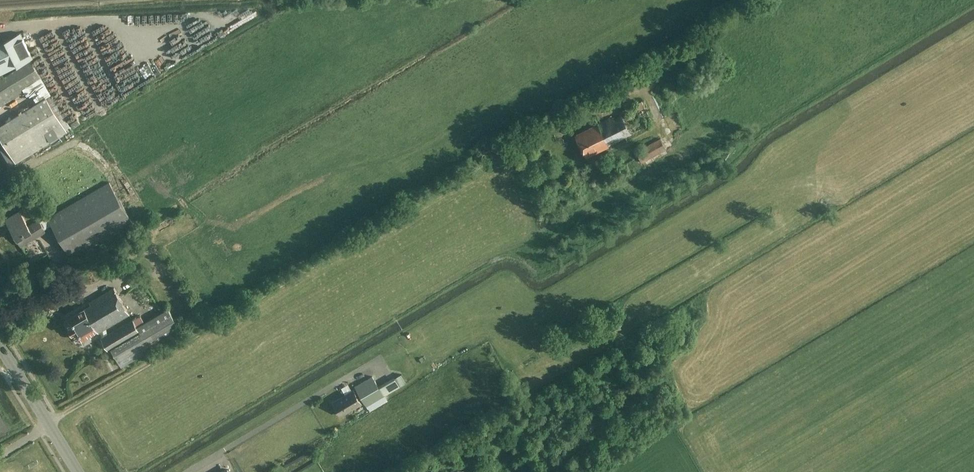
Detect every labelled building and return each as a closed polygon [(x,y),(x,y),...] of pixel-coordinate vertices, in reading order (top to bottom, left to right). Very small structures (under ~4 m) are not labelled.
[(32,58),(25,44),(20,33),(0,43),(0,74),(32,58)] [(34,65),(31,60),(3,77),(2,75),(0,76),(0,102),(41,77),(46,74),(39,62),(34,65)] [(0,126),(0,137),(16,163),(67,131),(46,97),(0,126)] [(609,146),(652,123),(642,101),(620,113),(621,115),(613,119),(612,117),(592,127),(593,127),(575,136),(586,157),(607,146),(609,146)] [(74,128),(80,124),(77,119),(71,123),(74,128)] [(641,163),(666,149),(660,138),(636,152),(641,163)] [(109,182),(47,218),(71,259),(133,223),(109,182)] [(13,231),(26,223),(19,211),(6,219),(13,231)] [(26,223),(13,231),(21,246),(35,238),(46,232),(39,220),(28,227),(26,223)] [(98,332),(109,326),(129,314),(114,288),(89,302),(91,304),(84,308),(84,309),(68,318),(67,322),(70,328),(69,328),(72,333),(73,333),(77,339),(80,340),(81,340),(81,339),(84,344),(91,339),(89,335),(97,330),(98,332)] [(133,320),(112,332),(102,338),(109,350),(111,349),(121,366),(181,331),(171,314),(140,332),(133,320)] [(366,406),(384,396),(399,386),(394,376),(378,386),(372,376),(355,386),(366,406)] [(340,416),(361,403),(353,390),(348,393),(349,393),(333,402),(340,416)] [(496,461),(484,465),(486,470),(498,466),(496,461)]
